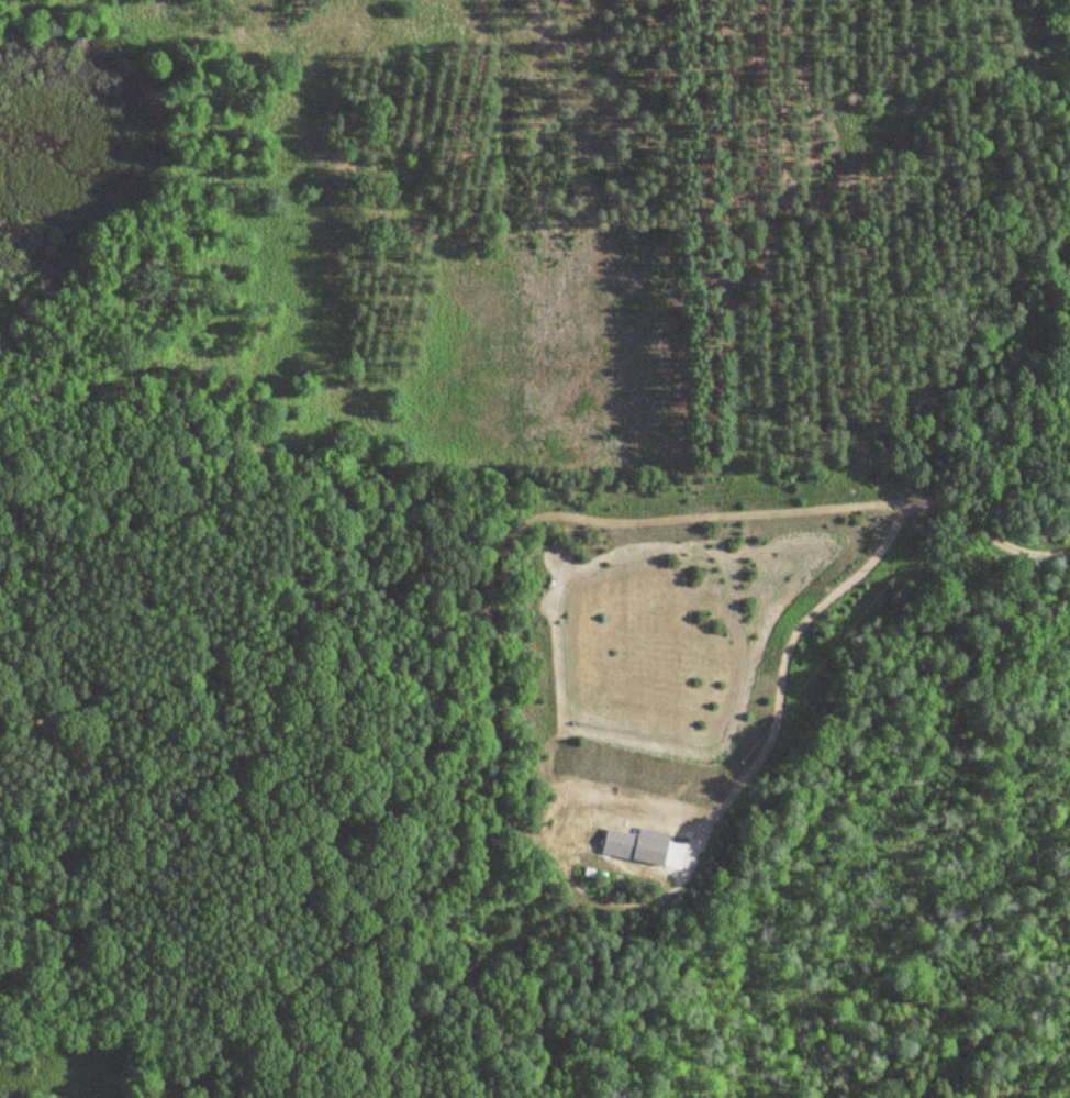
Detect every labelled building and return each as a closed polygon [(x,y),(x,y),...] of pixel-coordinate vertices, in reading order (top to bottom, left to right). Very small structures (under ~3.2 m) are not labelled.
[(673,843),(640,833),(633,856),(666,866),(673,843)]
